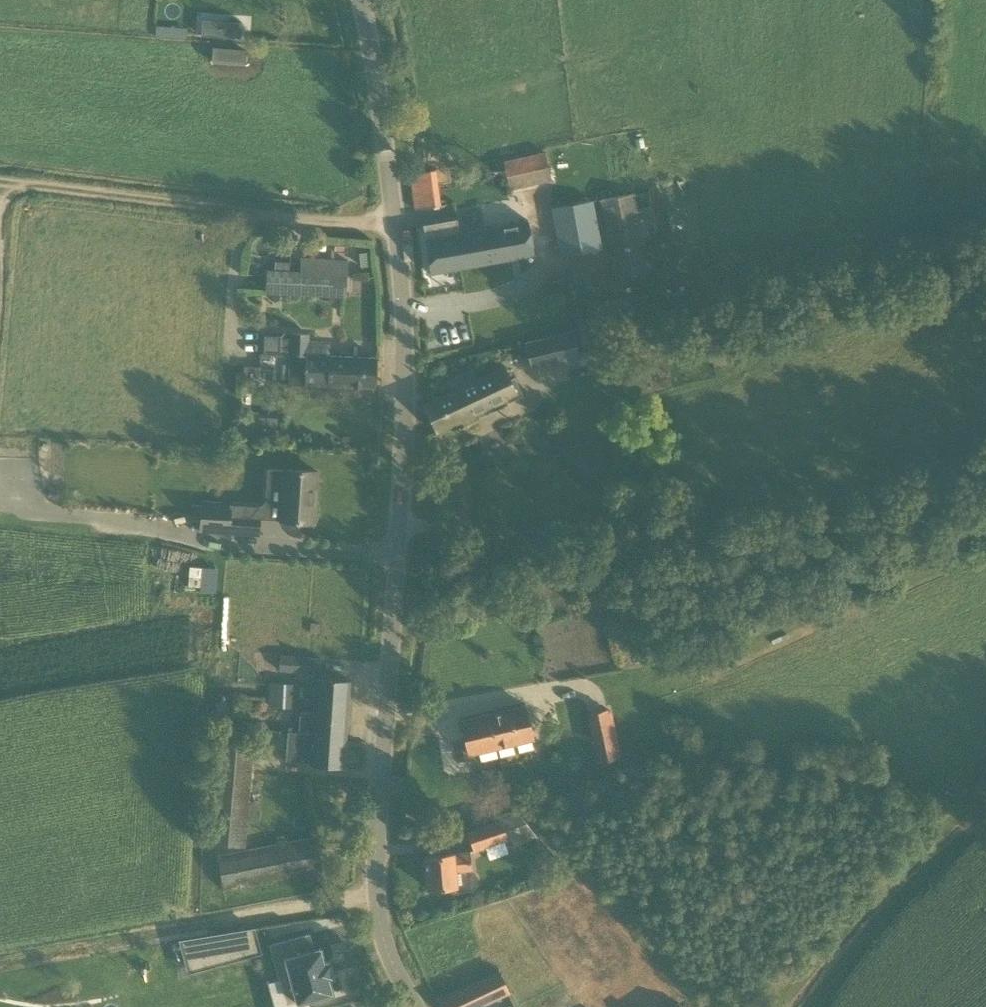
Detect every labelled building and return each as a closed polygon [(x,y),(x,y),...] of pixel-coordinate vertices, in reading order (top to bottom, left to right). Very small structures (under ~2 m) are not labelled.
[(202,19),(201,35),(241,38),(242,22),(202,19)] [(245,50),(213,47),(212,63),(244,65),(245,50)] [(545,152),(503,162),(510,189),(551,179),(551,178),(545,152)] [(439,205),(435,170),(410,173),(415,209),(439,205)] [(633,194),(600,200),(603,217),(609,247),(615,277),(649,271),(643,237),(648,236),(648,233),(656,232),(648,191),(633,194)] [(593,202),(551,209),(560,256),(601,248),(596,219),(593,202)] [(456,218),(422,224),(423,226),(425,239),(424,239),(429,273),(534,254),(528,220),(527,220),(527,221),(459,233),(456,218)] [(266,290),(346,294),(348,261),(300,258),(299,273),(267,271),(266,290)] [(584,323),(665,303),(662,288),(601,303),(598,293),(595,293),(593,285),(576,290),(584,323)] [(572,331),(525,342),(531,366),(577,354),(574,339),(596,333),(594,325),(572,331)] [(289,383),(355,386),(375,387),(376,358),(356,357),(305,354),(306,335),(291,335),(284,334),(285,331),(260,330),(259,355),(283,355),(283,349),(289,349),(289,356),(290,356),(289,383)] [(452,392),(424,405),(436,430),(437,431),(506,398),(508,401),(520,395),(521,395),(513,378),(509,380),(504,368),(476,381),(471,371),(448,382),(452,392)] [(264,500),(262,518),(278,519),(293,521),(313,522),(317,471),(297,470),(282,469),(280,501),(264,500)] [(259,515),(232,514),(233,503),(201,501),(201,505),(190,504),(189,515),(200,515),(199,531),(258,534),(259,515)] [(220,589),(221,565),(192,564),(191,588),(220,589)] [(296,657),(280,656),(279,670),(320,673),(321,659),(296,657)] [(299,733),(345,737),(349,680),(329,679),(316,678),(313,713),(300,712),(299,733)] [(300,685),(268,683),(267,705),(298,707),(300,685)] [(488,750),(532,740),(524,705),(479,715),(460,720),(469,755),(488,750)] [(587,713),(597,762),(618,757),(617,752),(619,751),(611,711),(609,712),(608,709),(587,713)] [(345,737),(299,733),(288,732),(286,760),(309,762),(309,764),(343,766),(345,737)] [(248,800),(252,746),(218,743),(210,843),(244,845),(246,820),(259,821),(260,801),(248,800)] [(518,813),(467,832),(474,852),(508,840),(507,839),(509,838),(513,848),(538,837),(518,813)] [(302,874),(322,870),(316,837),(296,840),(217,854),(222,888),(302,874)] [(428,889),(448,887),(455,886),(455,890),(472,888),(475,884),(474,872),(470,869),(471,869),(469,851),(445,854),(425,856),(428,889)] [(300,920),(269,925),(271,939),(303,934),(300,920)] [(258,925),(183,936),(187,966),(262,955),(258,925)] [(283,979),(286,978),(292,976),(298,1001),(333,992),(330,977),(335,976),(331,962),(326,963),(322,948),(315,950),(311,934),(274,943),(283,979)] [(440,1000),(444,1006),(475,1006),(486,1002),(493,998),(508,991),(504,981),(500,972),(485,980),(477,983),(459,991),(455,993),(440,1000)]
